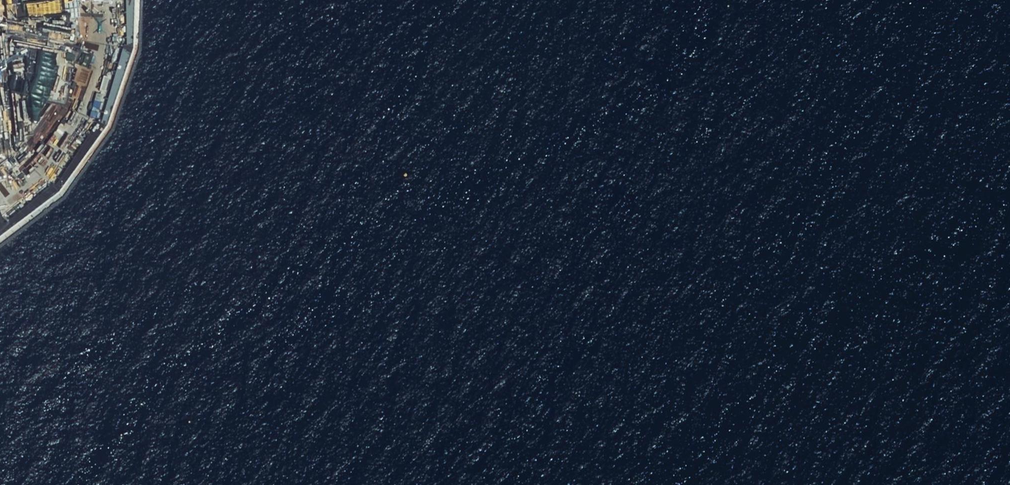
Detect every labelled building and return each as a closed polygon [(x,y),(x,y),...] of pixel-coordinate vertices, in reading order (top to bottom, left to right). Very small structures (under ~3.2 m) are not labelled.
[(8,10),(23,24),(47,35),(64,37),(79,37),(78,20),(78,3),(77,0),(3,0),(8,10)] [(30,41),(6,39),(19,137),(32,135),(37,128),(43,138),(51,142),(58,141),(64,133),(65,129),(68,120),(67,97),(67,93),(60,81),(68,52),(51,46),(30,41)]
